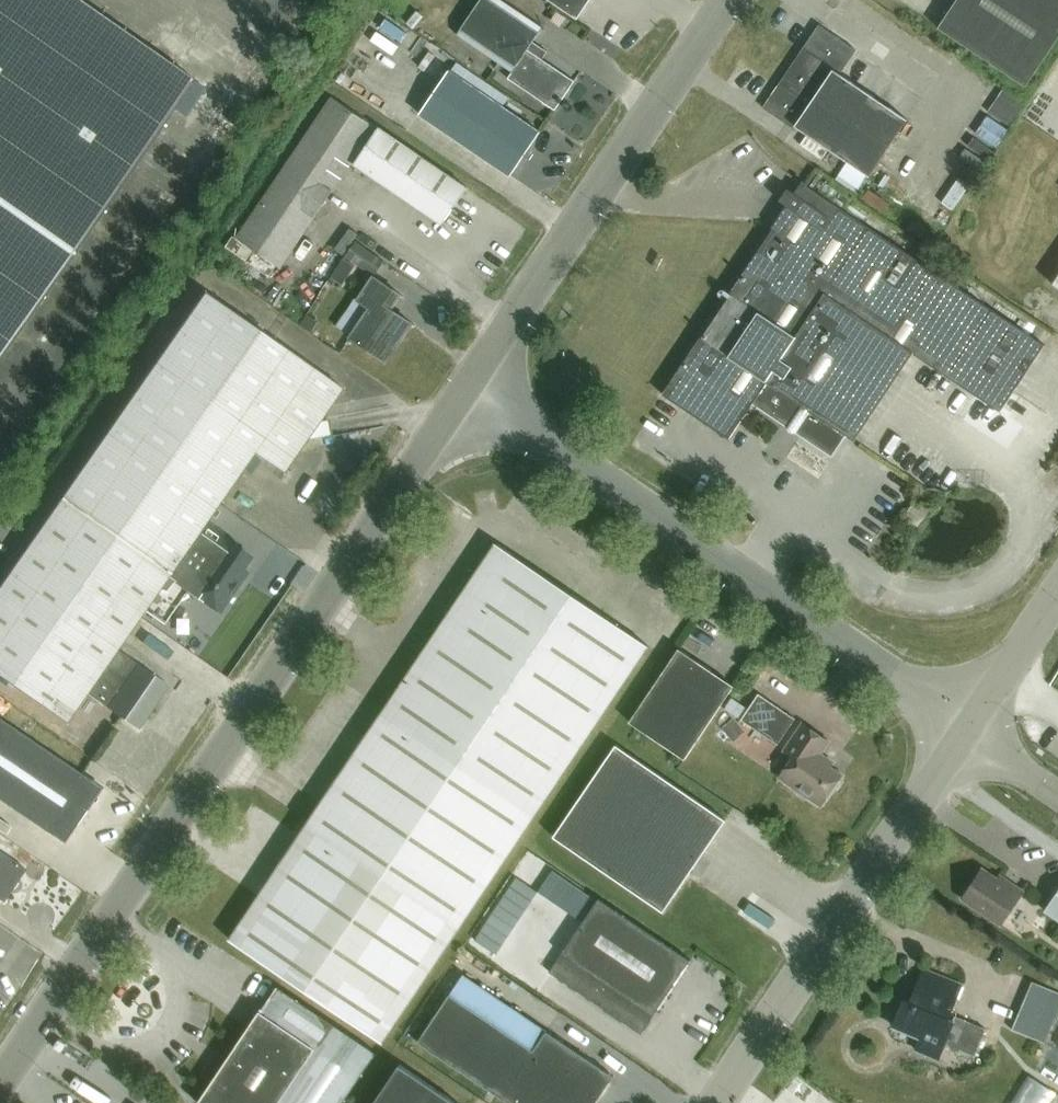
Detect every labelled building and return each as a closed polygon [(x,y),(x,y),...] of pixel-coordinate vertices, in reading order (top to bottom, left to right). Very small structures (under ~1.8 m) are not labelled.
[(193,78),(81,0),(0,0),(0,355),(193,78)] [(576,83),(529,51),(544,29),(501,0),(483,0),(458,37),(514,74),(509,80),(557,112),(576,83)] [(592,0),(548,0),(579,20),(592,0)] [(1057,39),(1057,0),(957,0),(939,28),(1027,86),(1057,39)] [(870,176),(909,119),(841,74),(842,72),(841,71),(856,49),(820,25),(764,107),(795,128),(796,126),(870,176)] [(513,178),(542,134),(450,72),(421,116),(513,178)] [(1004,88),(988,112),(1011,128),(1028,104),(1004,88)] [(281,270),(353,163),(444,225),(468,189),(377,126),(377,127),(332,97),(236,239),(281,270)] [(987,116),(976,133),(998,148),(1009,130),(987,116)] [(974,136),(968,144),(989,160),(995,152),(974,136)] [(966,147),(960,155),(981,171),(987,163),(966,147)] [(730,439),(753,404),(832,456),(847,434),(855,441),(914,353),(1001,412),(1046,345),(805,184),(663,394),(730,439)] [(344,259),(331,278),(342,286),(356,267),(344,259)] [(387,361),(412,324),(392,310),(402,296),(376,278),(360,301),(372,309),(352,338),(387,361)] [(0,588),(0,674),(67,720),(87,692),(107,706),(139,728),(169,684),(117,648),(145,608),(205,522),(252,454),(281,474),(341,388),(254,326),(206,292),(0,588)] [(164,622),(187,589),(220,612),(243,578),(238,575),(252,555),(223,535),(205,522),(145,608),(164,622)] [(449,614),(316,812),(230,940),(383,1043),(649,646),(496,544),(476,573),(471,570),(466,572),(463,576),(464,582),(444,611),(449,614)] [(735,686),(679,648),(630,722),(685,759),(735,686)] [(761,695),(744,721),(780,745),(798,720),(761,695)] [(20,812),(64,842),(102,786),(0,718),(0,798),(20,812)] [(732,718),(721,728),(731,738),(741,728),(732,718)] [(804,798),(809,797),(821,806),(832,789),(837,789),(840,785),(839,780),(842,775),(820,760),(819,756),(829,741),(803,723),(785,750),(794,756),(780,778),(799,791),(800,795),(804,798)] [(616,745),(571,812),(554,837),(663,912),(726,820),(616,745)] [(4,900),(26,868),(0,850),(0,898),(4,900)] [(983,869),(963,899),(1001,925),(1024,891),(1009,881),(1007,885),(983,869)] [(1045,911),(1057,920),(1057,891),(1045,911)] [(641,1034),(691,960),(599,898),(549,972),(641,1034)] [(910,1002),(904,1000),(901,1006),(895,1006),(891,1010),(891,1016),(896,1020),(893,1026),(921,1037),(916,1049),(939,1059),(945,1043),(975,1056),(986,1029),(955,1016),(953,1020),(948,1018),(962,985),(924,969),(910,1002)] [(450,994),(418,1042),(509,1102),(596,1102),(614,1076),(463,975),(450,994)] [(279,1102),(343,1102),(377,1053),(277,986),(260,1011),(316,1049),(279,1102)] [(316,1049),(260,1011),(199,1102),(279,1102),(316,1049)] [(400,1065),(375,1102),(456,1102),(400,1065)]
